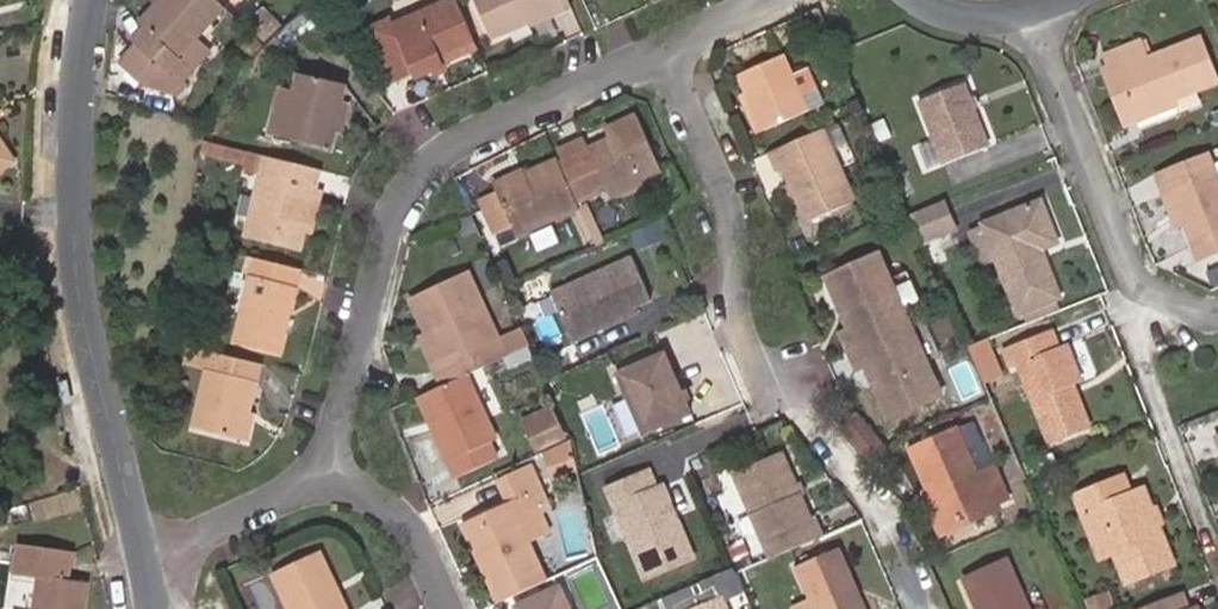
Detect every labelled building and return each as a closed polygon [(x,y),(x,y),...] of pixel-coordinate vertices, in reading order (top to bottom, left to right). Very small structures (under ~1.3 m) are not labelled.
[(199,38),(226,8),(218,0),(162,0),(156,7),(142,22),(147,27),(132,42),(137,46),(120,65),(144,87),(175,96),(187,82),(184,79),(211,50),(199,38)] [(479,50),(468,24),(457,0),(453,0),(392,27),(390,21),(370,30),(395,84),(414,76),(417,81),(446,69),(445,65),(479,50)] [(569,0),(473,0),(492,42),(533,24),(555,14),(557,17),(573,9),(569,0)] [(534,27),(557,17),(555,14),(533,24),(534,27)] [(1217,83),(1201,38),(1147,59),(1140,42),(1105,56),(1110,67),(1103,70),(1108,80),(1121,76),(1137,115),(1175,100),(1217,83)] [(810,111),(794,75),(785,55),(738,76),(763,132),(810,111)] [(826,103),(810,68),(794,75),(810,111),(826,103)] [(343,134),(349,105),(342,104),(347,86),(297,74),(294,92),(279,88),(267,136),(331,152),(336,133),(343,134)] [(1126,129),(1178,108),(1175,100),(1137,115),(1121,76),(1108,80),(1126,129)] [(990,148),(963,84),(918,102),(943,166),(990,148)] [(14,126),(0,103),(0,205),(37,182),(22,158),(12,143),(4,132),(14,126)] [(662,172),(637,115),(604,129),(609,140),(589,148),(585,139),(554,152),(558,160),(577,204),(607,192),(640,177),(642,181),(662,172)] [(21,137),(14,126),(4,132),(12,143),(21,137)] [(857,202),(824,129),(775,150),(783,170),(789,184),(796,199),(807,224),(857,202)] [(245,164),(248,151),(204,140),(201,154),(245,164)] [(783,170),(775,150),(769,153),(777,172),(783,170)] [(315,187),(319,169),(248,151),(245,164),(243,170),(260,174),(244,236),(271,243),(299,250),(304,232),(315,187)] [(1208,152),(1154,174),(1177,228),(1184,226),(1198,262),(1217,254),(1217,177),(1208,152)] [(577,204),(558,160),(494,187),(496,193),(478,201),(494,237),(512,229),(516,238),(580,210),(577,204)] [(611,199),(643,185),(642,181),(640,177),(607,192),(611,199)] [(796,199),(789,184),(783,186),(791,201),(796,199)] [(310,234),(322,189),(315,187),(304,232),(310,234)] [(905,213),(918,245),(954,231),(941,198),(905,213)] [(1061,299),(1042,251),(1059,244),(1042,201),(983,224),(1018,316),(1061,299)] [(660,246),(653,229),(639,235),(646,252),(660,246)] [(912,325),(880,252),(825,277),(848,330),(839,333),(848,353),(912,325)] [(279,354),(302,269),(255,258),(233,343),(279,354)] [(636,309),(652,301),(633,258),(551,295),(573,343),(638,315),(636,309)] [(508,356),(499,337),(468,270),(407,297),(424,333),(439,366),(432,369),(441,387),(467,375),(508,356)] [(944,396),(912,325),(848,353),(856,372),(865,368),(888,421),(944,396)] [(530,346),(522,327),(499,337),(508,356),(530,346)] [(1083,382),(1068,344),(1060,347),(1052,330),(1003,349),(1011,369),(1019,366),(1050,445),(1092,429),(1081,401),(1073,405),(1066,388),(1074,386),(1083,382)] [(439,366),(424,333),(417,336),(432,369),(439,366)] [(978,384),(999,376),(985,337),(964,345),(978,384)] [(207,369),(212,351),(190,346),(186,364),(207,369)] [(243,440),(263,364),(212,351),(207,369),(192,428),(243,440)] [(691,417),(663,353),(616,373),(644,437),(691,417)] [(960,400),(977,393),(963,359),(946,366),(960,400)] [(497,439),(467,375),(441,387),(416,399),(453,478),(497,457),(490,442),(497,439)] [(1081,401),(1074,386),(1066,388),(1073,405),(1081,401)] [(565,441),(551,411),(524,423),(537,454),(544,451),(565,441)] [(1010,499),(996,466),(979,473),(957,427),(908,448),(926,491),(943,529),(1000,503),(1010,499)] [(577,469),(570,439),(565,441),(544,451),(551,478),(577,469)] [(819,537),(782,453),(764,462),(733,475),(768,559),(819,537)] [(546,581),(529,543),(550,533),(538,505),(547,501),(531,467),(496,482),(507,505),(510,512),(475,528),(490,562),(480,566),(497,604),(546,581)] [(693,559),(663,488),(657,491),(650,474),(607,491),(644,579),(693,559)] [(1175,564),(1144,489),(1131,494),(1124,476),(1075,496),(1082,516),(1096,510),(1114,554),(1125,584),(1175,564)] [(940,537),(1002,510),(1000,503),(943,529),(926,491),(921,493),(940,537)] [(490,562),(475,528),(510,512),(507,505),(462,527),(480,566),(490,562)] [(1114,554),(1096,510),(1082,516),(1100,560),(1114,554)] [(88,583),(69,581),(73,553),(19,545),(15,575),(38,579),(34,608),(84,608),(88,583)] [(838,549),(797,568),(811,601),(814,608),(864,608),(838,549)] [(319,551),(270,574),(287,608),(347,608),(319,551)] [(1007,558),(962,579),(975,608),(1029,608),(1007,558)] [(559,587),(515,608),(569,608),(559,587)] [(1082,595),(1084,608),(1107,608),(1104,591),(1082,595)] [(1198,604),(1190,608),(1184,591),(1138,608),(1200,608),(1198,604)] [(722,597),(695,608),(727,608),(722,597)]
